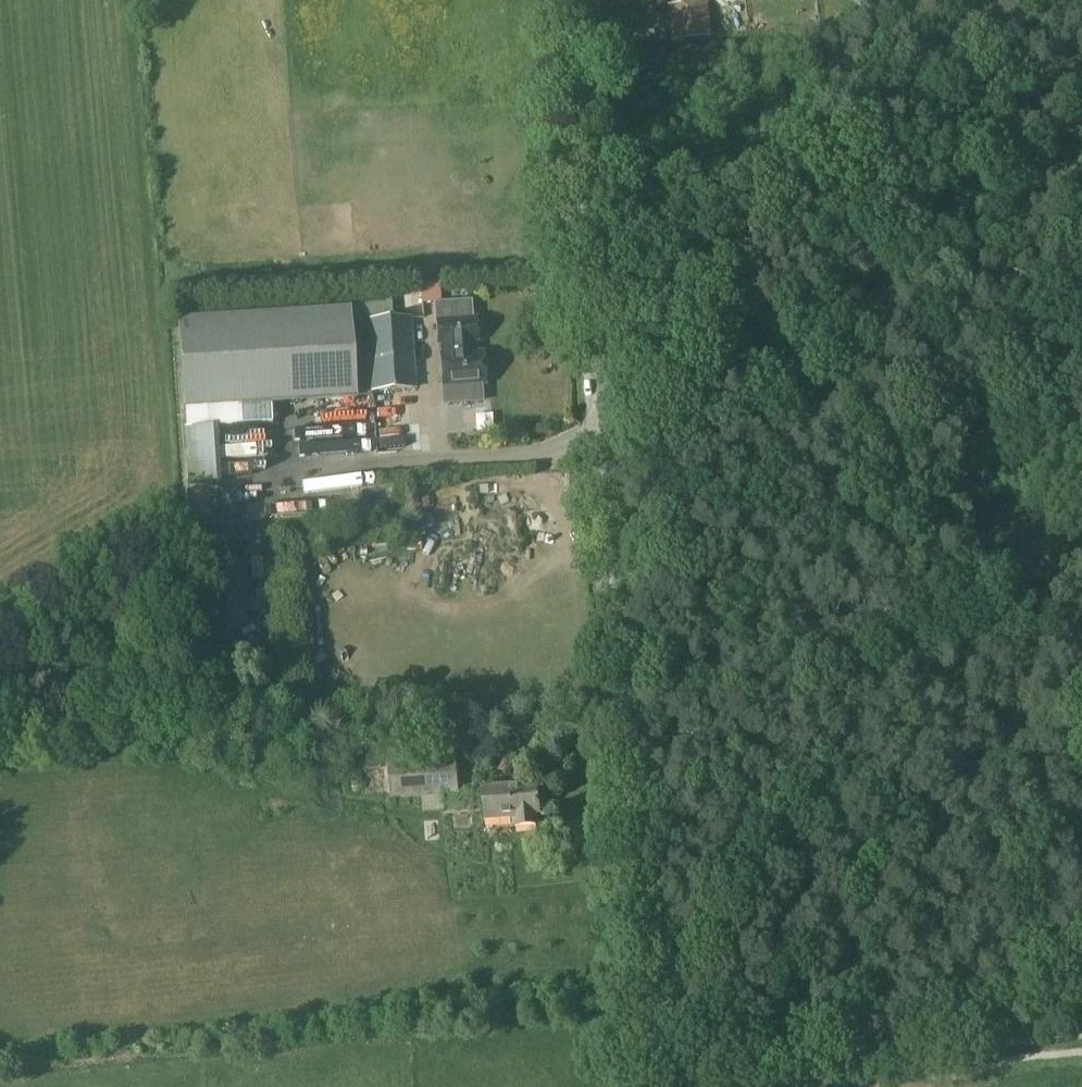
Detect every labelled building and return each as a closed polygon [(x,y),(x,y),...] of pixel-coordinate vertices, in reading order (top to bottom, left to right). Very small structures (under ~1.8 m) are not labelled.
[(708,1),(670,5),(672,37),(673,41),(712,37),(711,34),(708,1)] [(669,28),(655,29),(656,39),(670,37),(669,28)] [(474,295),(432,298),(434,317),(430,317),(432,341),(445,340),(446,349),(435,350),(440,379),(483,376),(480,346),(471,347),(470,338),(478,337),(474,295)] [(185,404),(358,391),(353,312),(179,323),(185,404)] [(372,388),(417,384),(412,317),(366,321),(372,388)] [(240,402),(241,422),(267,421),(266,401),(240,402)] [(181,426),(183,482),(213,481),(211,425),(181,426)] [(243,503),(244,516),(294,511),(292,498),(243,503)] [(468,548),(486,544),(484,534),(466,538),(468,548)] [(330,573),(310,575),(312,586),(331,583),(330,573)] [(391,797),(459,790),(456,753),(388,757),(391,797)] [(539,824),(538,813),(541,813),(539,785),(497,788),(497,789),(484,790),(487,819),(515,817),(515,826),(539,824)]
